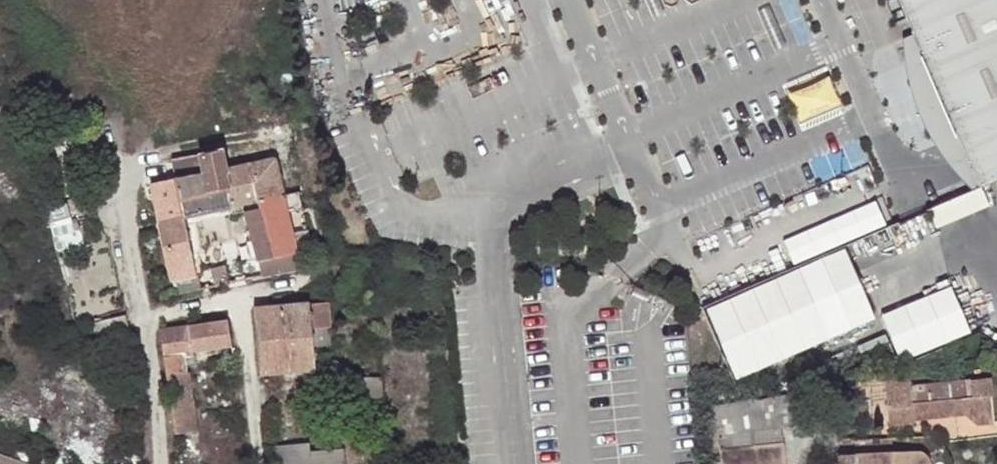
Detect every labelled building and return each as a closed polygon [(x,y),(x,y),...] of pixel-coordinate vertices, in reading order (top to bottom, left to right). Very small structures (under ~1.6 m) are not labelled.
[(923,65),(964,164),(977,185),(990,180),(992,184),(996,182),(996,0),(895,0),(923,65)] [(964,164),(923,65),(911,72),(914,94),(922,124),(936,151),(951,170),(964,164)] [(282,137),(267,140),(272,161),(274,169),(288,166),(284,148),(282,137)] [(225,170),(220,150),(196,155),(200,175),(201,176),(220,172),(226,171),(225,170)] [(172,160),(177,180),(191,177),(200,175),(196,155),(172,160)] [(272,161),(225,170),(226,171),(220,172),(229,209),(254,202),(251,193),(278,188),(274,169),(272,161)] [(201,176),(200,175),(191,177),(199,216),(229,209),(220,172),(201,176)] [(181,220),(199,216),(191,177),(177,180),(170,181),(179,217),(179,218),(181,220)] [(179,217),(170,181),(150,185),(157,222),(179,218),(179,217)] [(280,196),(278,188),(251,193),(254,202),(280,196)] [(262,224),(265,236),(288,232),(284,214),(297,211),(293,193),(280,196),(254,202),(258,211),(262,224)] [(258,211),(257,211),(241,215),(245,228),(262,224),(258,211)] [(182,227),(181,220),(179,218),(157,222),(159,231),(182,227)] [(245,228),(255,259),(260,277),(276,274),(296,270),(293,257),(272,262),(265,236),(262,224),(245,228)] [(182,227),(159,231),(163,248),(186,243),(182,227)] [(288,232),(265,236),(272,262),(293,257),(296,270),(314,266),(311,250),(306,229),(288,232)] [(192,273),(186,243),(163,248),(170,280),(193,275),(192,273)] [(743,374),(888,319),(860,246),(715,301),(743,374)] [(260,277),(255,259),(240,262),(244,280),(260,277)] [(208,269),(213,287),(226,284),(221,266),(208,269)] [(193,275),(170,280),(173,297),(197,292),(193,275)] [(966,286),(892,306),(906,355),(980,334),(966,286)] [(323,303),(307,305),(250,310),(256,374),(259,374),(313,370),(311,346),(309,325),(325,324),(323,303)] [(99,333),(97,322),(88,324),(90,334),(99,333)] [(165,380),(173,439),(198,435),(190,375),(186,376),(185,370),(194,369),(192,355),(228,350),(224,324),(158,333),(160,347),(165,380)] [(325,324),(309,325),(311,346),(327,344),(325,324)] [(117,330),(102,334),(103,342),(119,339),(117,330)] [(228,350),(192,355),(194,369),(194,371),(233,366),(228,350)] [(896,373),(852,380),(855,408),(872,406),(874,431),(899,428),(899,425),(950,419),(962,429),(979,427),(976,399),(979,398),(977,381),(898,389),(896,373)] [(379,375),(347,377),(349,398),(380,397),(379,375)] [(720,433),(739,431),(783,425),(809,421),(805,393),(756,400),(717,406),(720,433)] [(783,425),(739,431),(740,449),(785,445),(783,425)] [(740,449),(739,431),(720,433),(723,451),(740,449)] [(306,444),(274,446),(275,463),(308,463),(306,450),(306,444)] [(723,451),(724,463),(787,463),(785,445),(740,449),(723,451)] [(306,450),(308,463),(341,463),(339,447),(306,450)] [(841,460),(841,463),(919,463),(919,462),(914,456),(909,454),(841,460)]
